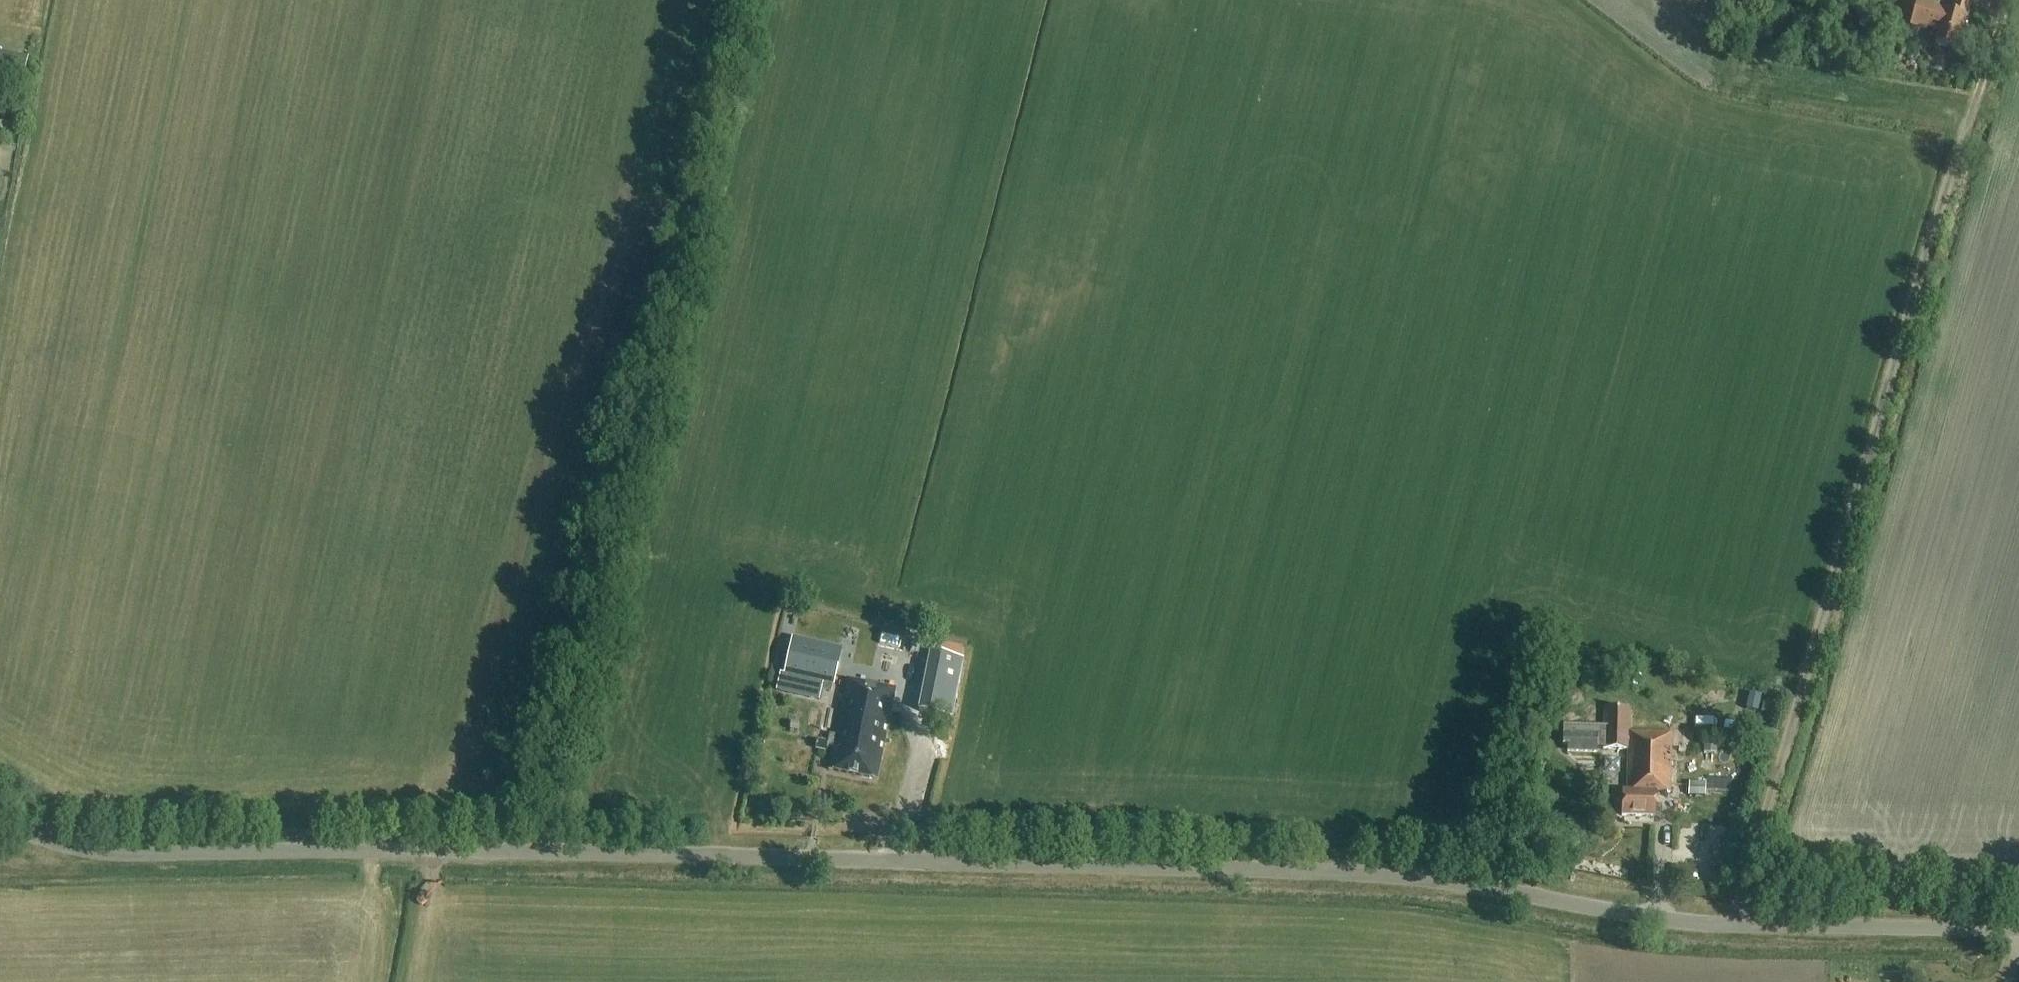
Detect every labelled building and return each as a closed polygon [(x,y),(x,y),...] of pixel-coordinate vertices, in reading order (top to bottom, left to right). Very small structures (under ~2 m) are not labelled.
[(1971,0),(1952,0),(1949,12),(1933,7),(1934,4),(1919,0),(1917,0),(1909,26),(1926,31),(1927,28),(1937,30),(1933,44),(1954,50),(1958,39),(1959,39),(1971,0)] [(12,124),(3,122),(2,124),(0,124),(0,142),(8,144),(12,124)] [(840,649),(796,639),(793,639),(785,673),(832,684),(840,649)] [(950,718),(962,660),(930,653),(918,712),(950,718)] [(896,688),(848,677),(827,771),(876,781),(896,688)] [(1602,749),(1629,749),(1629,792),(1622,792),(1622,816),(1654,817),(1655,793),(1669,793),(1670,732),(1629,731),(1629,710),(1604,709),(1604,730),(1563,729),(1562,748),(1567,749),(1567,752),(1596,753),(1596,745),(1602,745),(1602,749)] [(816,737),(814,748),(825,750),(827,740),(816,737)]
